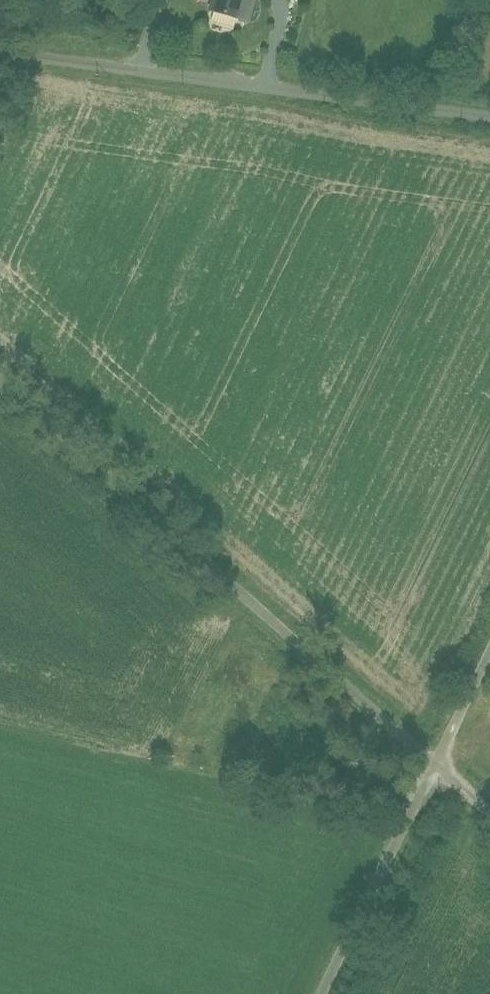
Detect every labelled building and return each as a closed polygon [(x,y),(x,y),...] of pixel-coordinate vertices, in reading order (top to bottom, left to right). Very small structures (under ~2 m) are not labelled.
[(249,26),(255,0),(225,0),(220,18),(249,26)]
